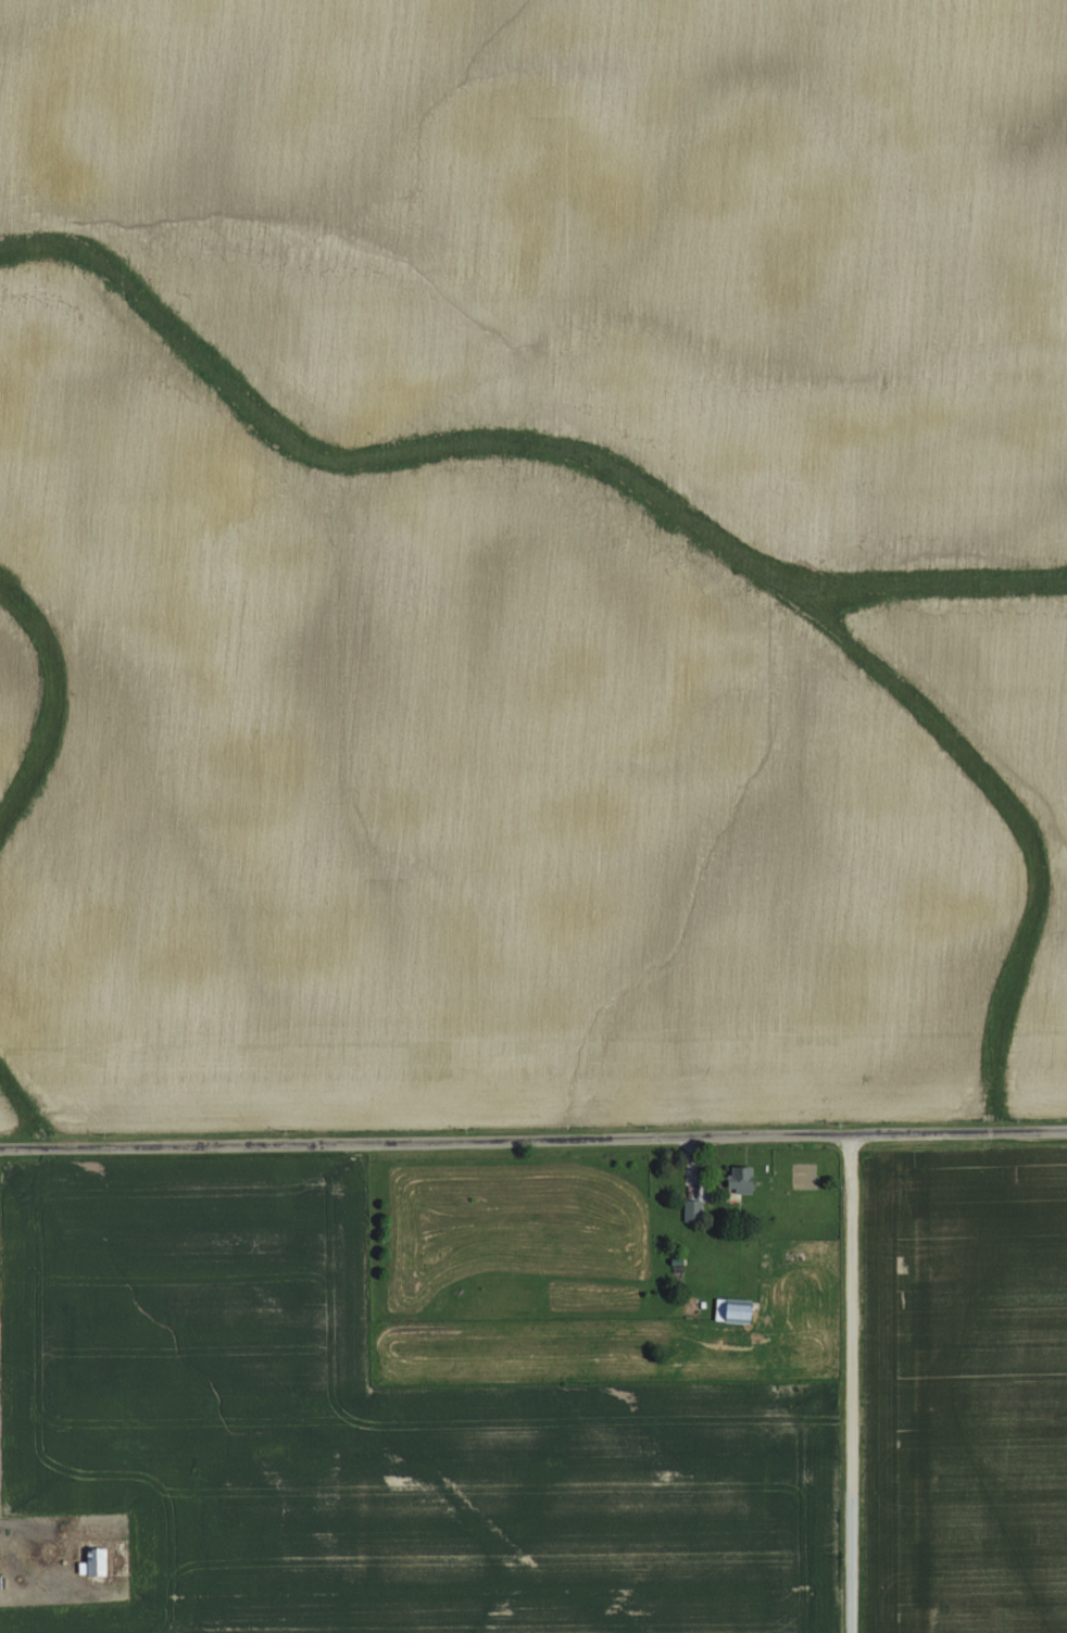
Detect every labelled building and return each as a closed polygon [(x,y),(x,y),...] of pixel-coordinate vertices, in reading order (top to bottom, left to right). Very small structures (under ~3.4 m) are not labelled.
[(752,1169),(730,1170),(731,1193),(753,1191),(752,1169)] [(684,1222),(706,1223),(707,1202),(685,1201),(684,1222)] [(720,1301),(720,1319),(735,1319),(735,1302),(720,1301)] [(88,1551),(88,1578),(108,1577),(108,1568),(116,1568),(116,1556),(107,1556),(107,1550),(88,1551)]
